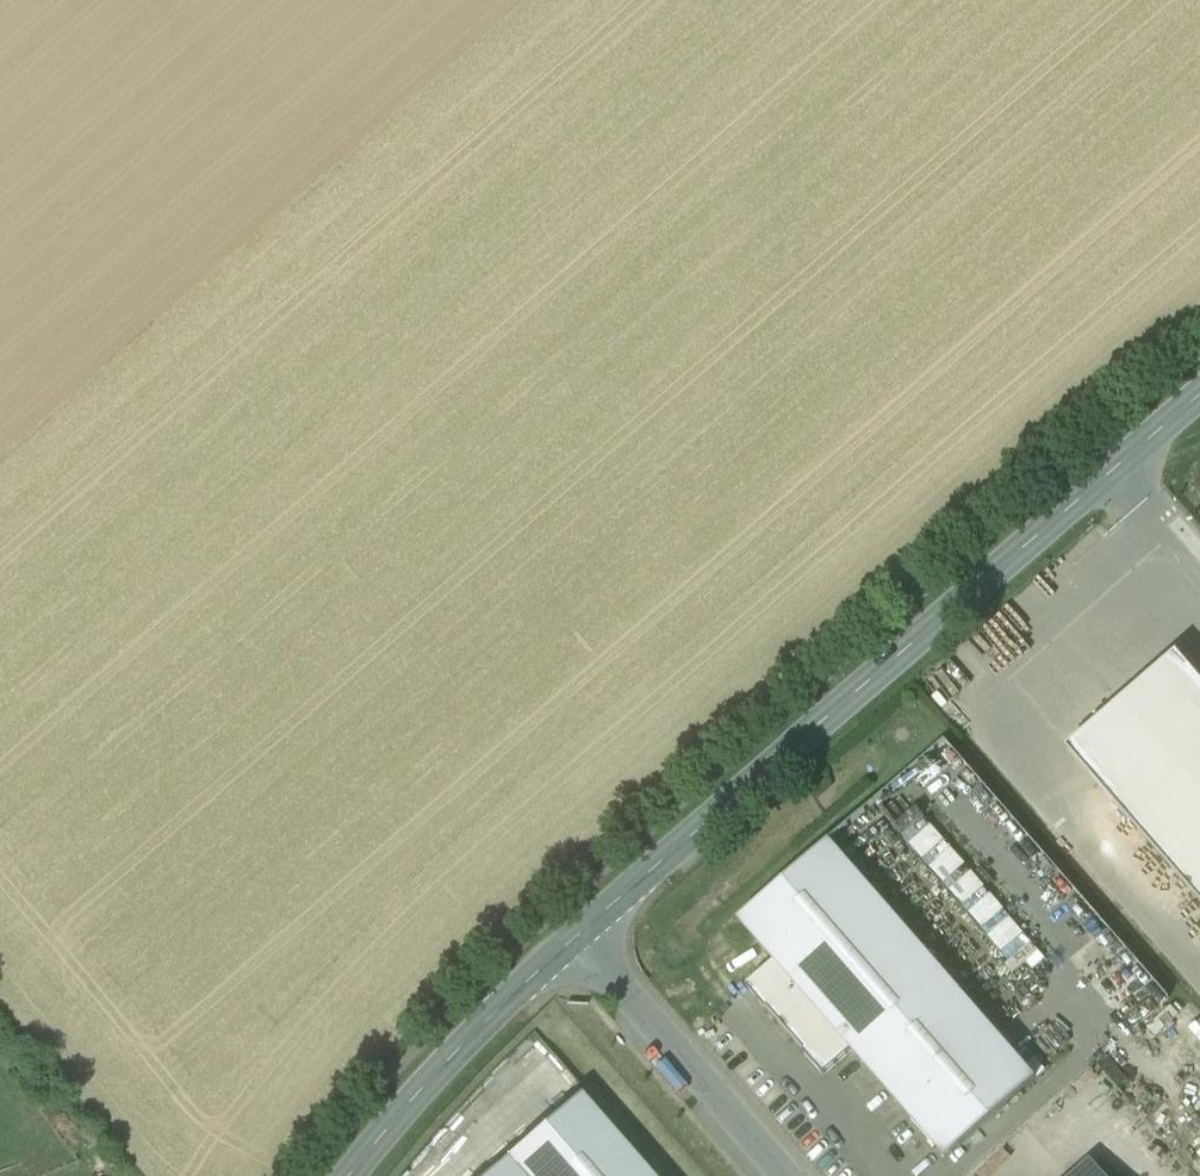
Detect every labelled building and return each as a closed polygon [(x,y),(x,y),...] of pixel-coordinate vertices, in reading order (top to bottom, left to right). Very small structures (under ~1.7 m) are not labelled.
[(1067,750),(1114,805),(1198,732),(1195,728),(1199,724),(1199,682),(1177,655),(1067,750)] [(1195,728),(1198,732),(1114,805),(1199,904),(1199,724),(1195,728)] [(1037,1082),(831,844),(740,923),(776,965),(852,1053),(946,1161),(1037,1082)] [(852,1053),(776,965),(748,990),(824,1081),(852,1053)] [(487,1175),(648,1175),(579,1096),(487,1175)] [(1074,1175),(1105,1175),(1091,1161),(1074,1175)]
